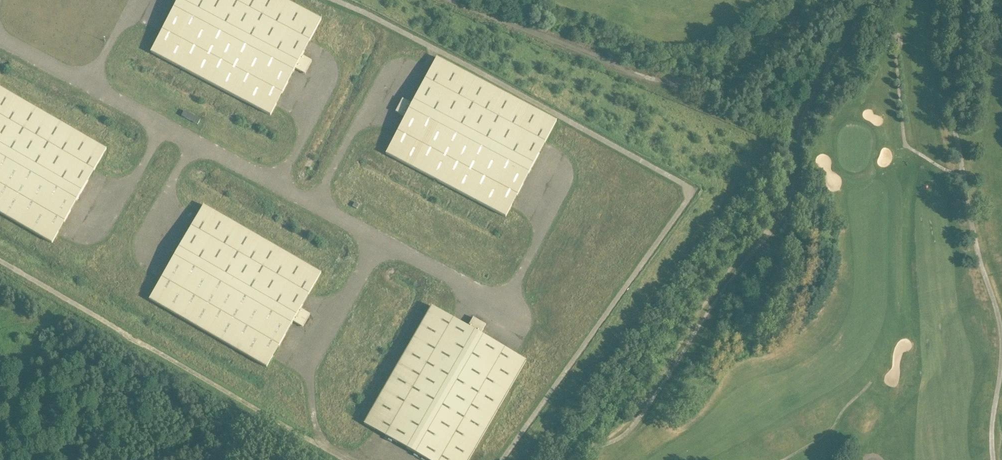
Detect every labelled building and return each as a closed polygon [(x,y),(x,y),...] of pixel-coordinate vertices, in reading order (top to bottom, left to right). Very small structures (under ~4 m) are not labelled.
[(283,0),(179,0),(151,53),(271,116),(295,70),(305,76),(312,62),(303,57),(322,21),(283,0)] [(557,122),(437,59),(412,105),(402,100),(395,113),(406,118),(386,155),(506,218),(557,122)] [(0,89),(0,214),(52,244),(106,150),(0,89)] [(190,121),(193,122),(198,125),(200,120),(185,112),(182,117),(190,121)] [(321,274),(204,206),(149,300),(266,369),(294,322),(303,327),(310,315),(300,310),(321,274)] [(432,307),(365,425),(427,459),(470,459),(526,362),(481,336),(487,326),(474,319),(468,328),(432,307)]
